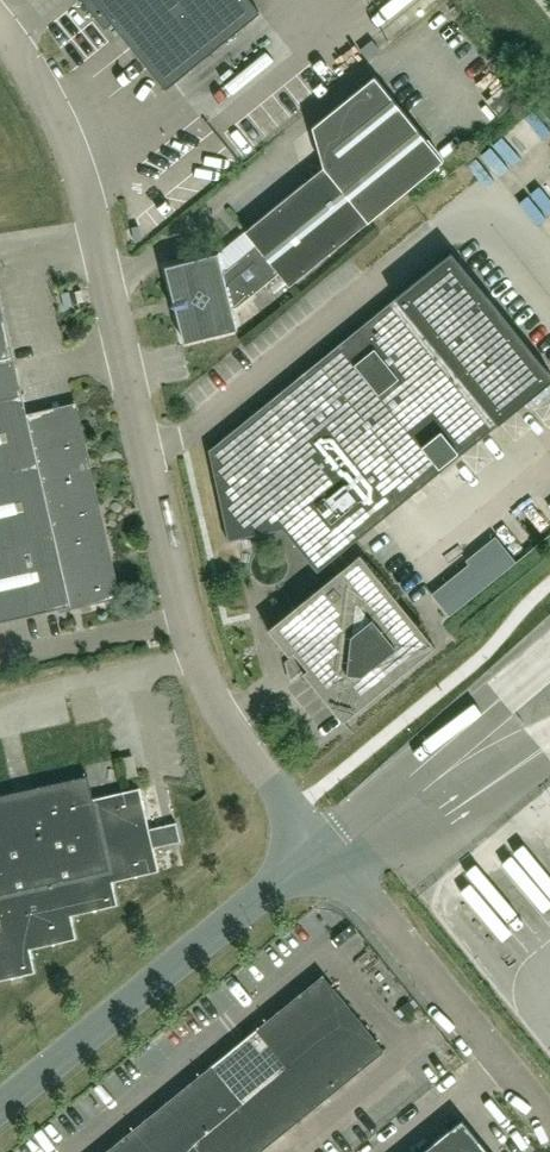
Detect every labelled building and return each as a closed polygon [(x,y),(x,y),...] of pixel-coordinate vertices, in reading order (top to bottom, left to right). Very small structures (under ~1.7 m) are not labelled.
[(249,0),(80,0),(95,18),(102,19),(106,16),(166,89),(260,13),(249,0)] [(289,287),(369,222),(444,161),(375,76),(312,128),(324,167),(244,232),(255,245),(222,269),(218,253),(165,267),(173,296),(177,313),(184,343),(238,329),(233,310),(237,308),(279,274),(289,287)] [(508,88),(487,105),(499,120),(520,102),(508,88)] [(549,382),(549,374),(452,253),(209,451),(229,541),(283,529),(291,539),(287,542),(288,543),(290,542),(297,550),(295,552),(297,554),(301,551),(317,571),(331,560),(340,571),(268,630),(289,656),(294,652),(295,654),(289,659),(300,673),(306,667),(308,669),(303,673),(343,722),(435,647),(360,555),(349,564),(340,553),(549,382)] [(75,403),(73,403),(26,414),(21,394),(14,361),(0,300),(0,621),(57,608),(58,612),(72,609),(71,608),(120,597),(75,403)] [(469,563),(431,593),(449,616),(487,586),(469,563)] [(0,760),(0,908),(26,902),(24,891),(51,884),(49,873),(77,867),(74,856),(130,843),(128,832),(183,819),(162,724),(0,760)] [(151,849),(177,846),(175,829),(149,832),(151,849)] [(384,1051),(323,975),(105,1151),(260,1151),(384,1051)] [(462,1120),(422,1151),(488,1151),(462,1120)]
